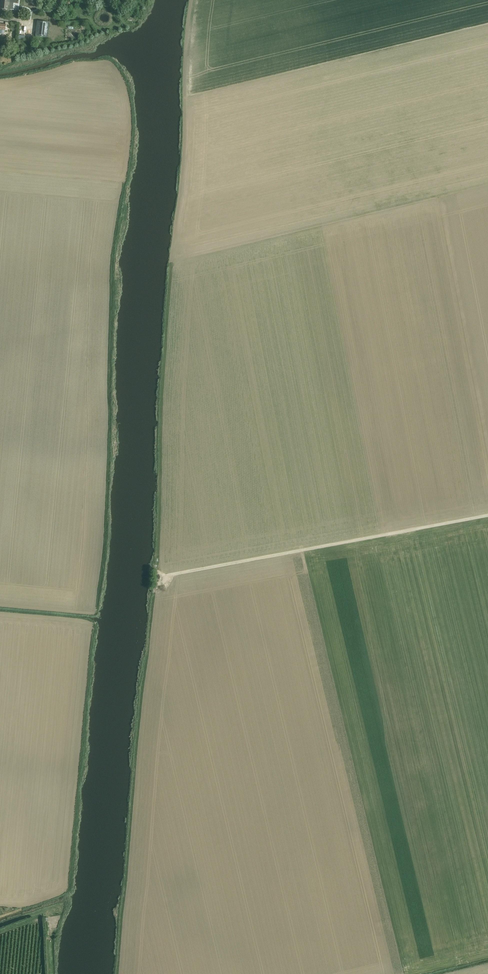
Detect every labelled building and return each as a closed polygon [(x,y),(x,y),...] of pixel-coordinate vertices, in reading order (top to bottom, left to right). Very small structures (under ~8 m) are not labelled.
[(0,9),(9,10),(9,3),(13,3),(15,3),(16,0),(1,0),(0,9)] [(38,21),(36,37),(48,38),(50,22),(38,21)]
